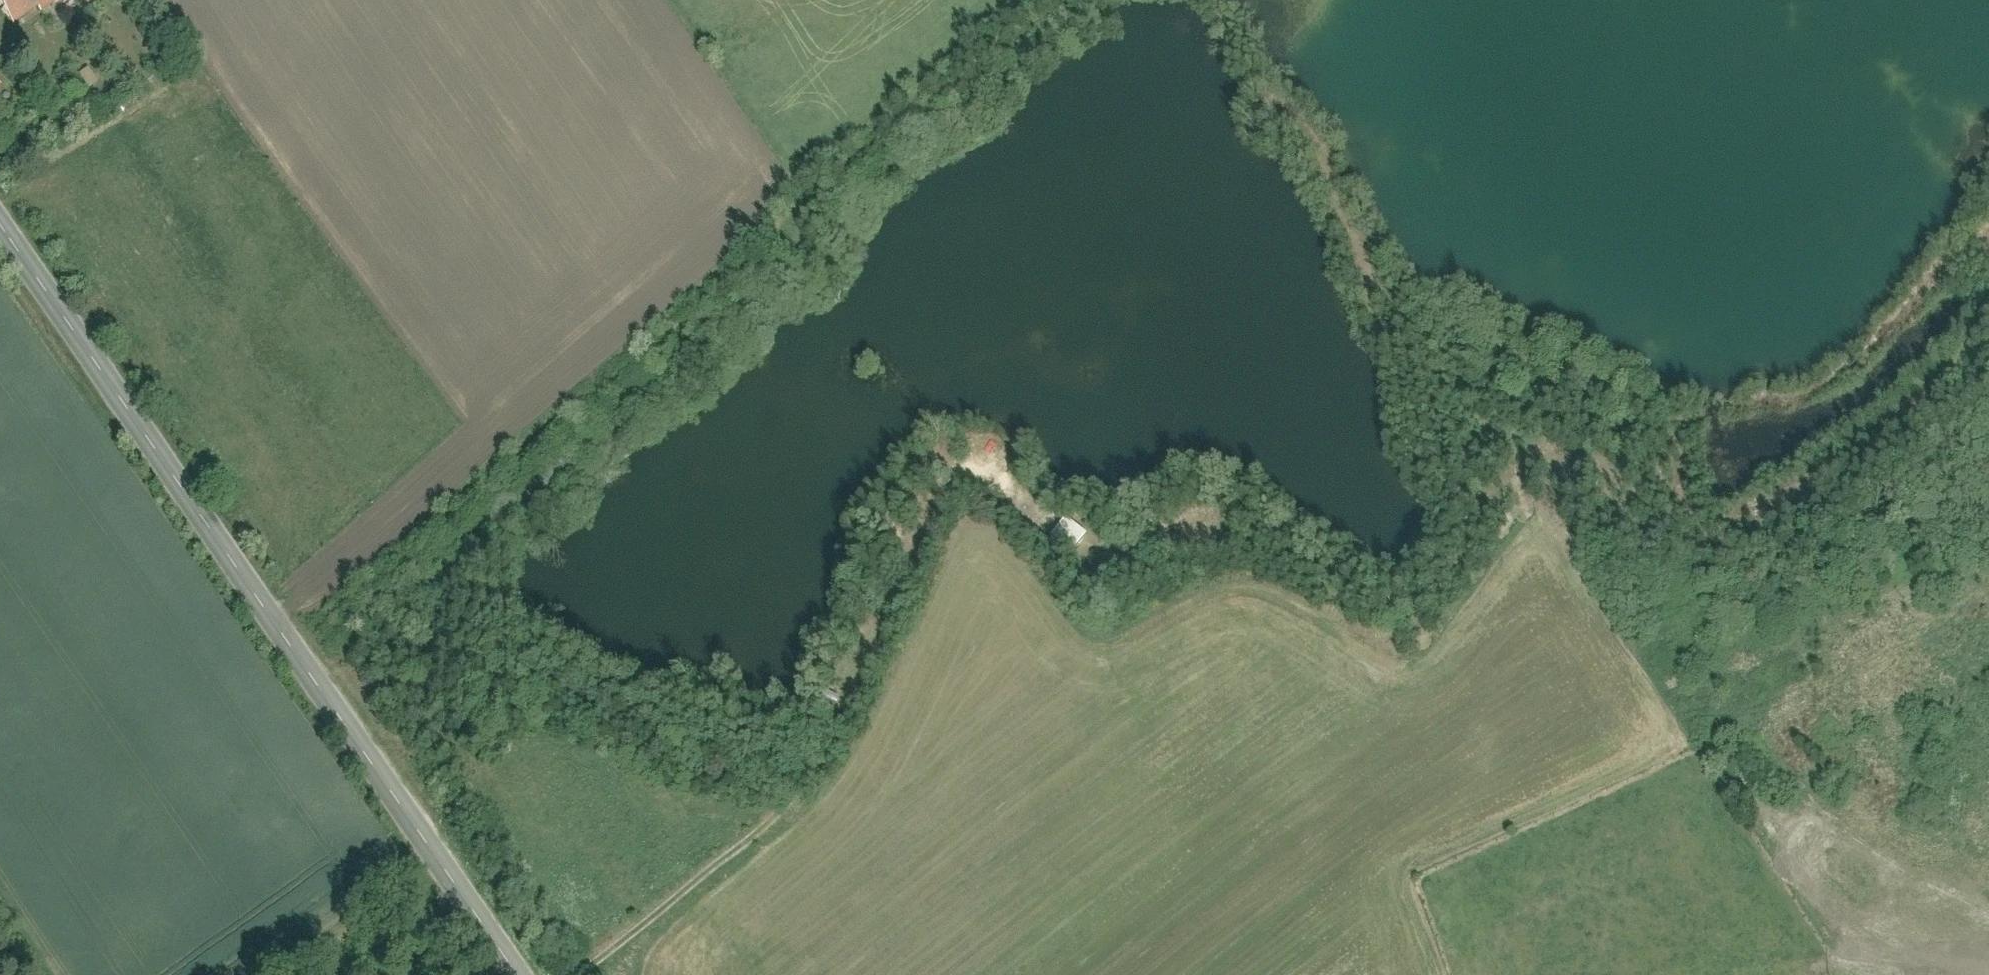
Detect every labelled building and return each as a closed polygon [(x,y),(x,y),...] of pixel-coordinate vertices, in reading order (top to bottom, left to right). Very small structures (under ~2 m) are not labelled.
[(16,28),(40,12),(43,16),(67,0),(0,0),(0,5),(16,28)] [(1076,514),(1056,542),(1075,556),(1095,528),(1076,514)]
